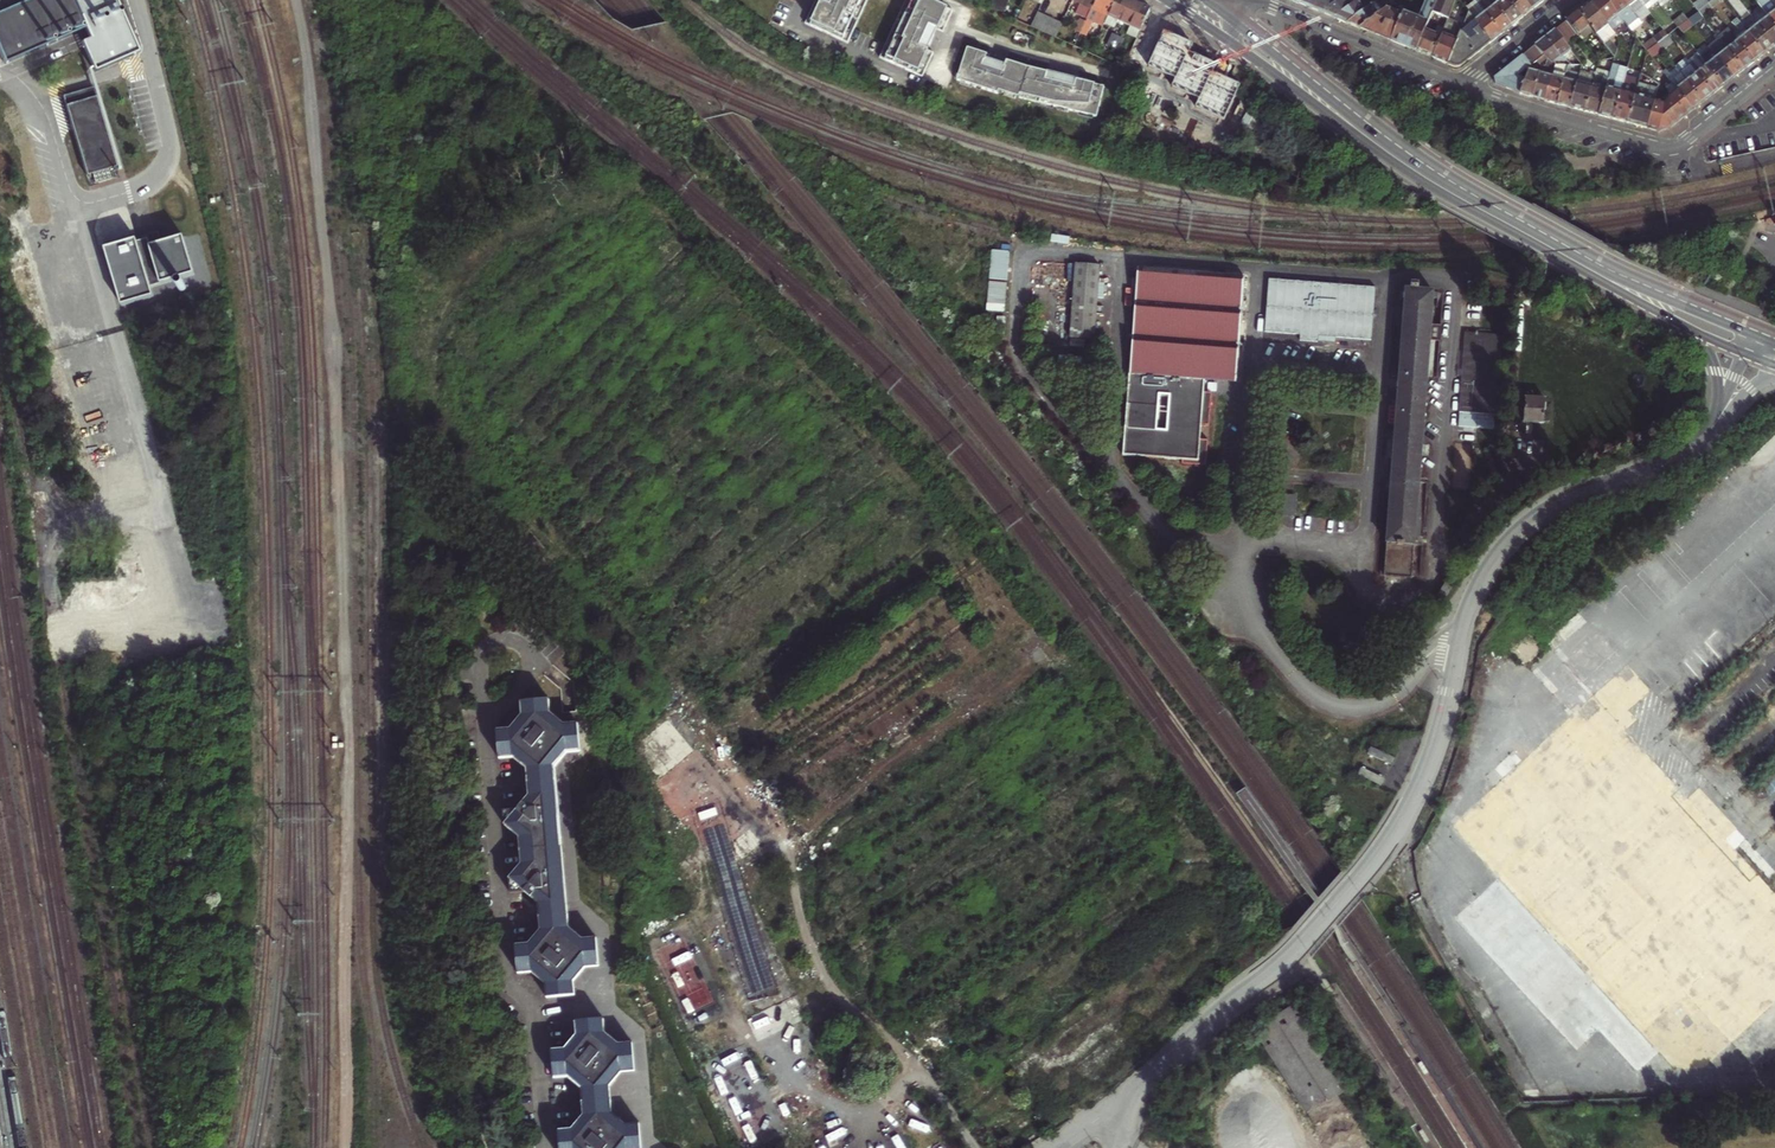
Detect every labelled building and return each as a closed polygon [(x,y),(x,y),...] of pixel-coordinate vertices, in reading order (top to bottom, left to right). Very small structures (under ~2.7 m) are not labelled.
[(0,11),(0,53),(4,62),(86,26),(91,38),(82,42),(86,50),(94,69),(138,50),(136,45),(116,0),(26,0),(21,2),(20,0),(0,0),(0,9),(1,10),(0,11)] [(821,5),(815,2),(805,24),(848,44),(853,32),(868,0),(823,0),(821,5)] [(922,0),(906,0),(895,25),(885,47),(880,58),(910,72),(922,77),(925,72),(932,56),(927,53),(936,33),(942,35),(952,14),(922,0)] [(989,9),(1004,16),(1011,0),(1010,0),(993,0),(989,9)] [(1073,2),(1080,5),(1076,15),(1088,20),(1096,0),(1074,0),(1073,2)] [(1088,20),(1086,23),(1081,35),(1087,38),(1093,24),(1104,29),(1106,25),(1109,19),(1117,0),(1096,0),(1088,20)] [(1128,0),(1117,0),(1109,19),(1119,23),(1130,29),(1141,33),(1146,21),(1151,10),(1133,2),(1128,0)] [(1297,5),(1304,8),(1309,10),(1323,0),(1304,0),(1297,5)] [(1309,10),(1320,15),(1334,21),(1363,0),(1323,0),(1309,10)] [(1334,21),(1344,24),(1347,26),(1373,6),(1368,0),(1363,0),(1334,21)] [(1402,18),(1391,44),(1406,50),(1417,54),(1426,32),(1433,15),(1437,4),(1429,0),(1428,0),(1419,22),(1405,17),(1403,16),(1402,18)] [(1433,15),(1448,21),(1450,16),(1456,0),(1439,0),(1437,4),(1433,15)] [(1491,0),(1474,0),(1476,2),(1502,36),(1509,31),(1512,28),(1491,0)] [(1507,0),(1491,0),(1512,28),(1519,23),(1523,20),(1507,0)] [(1532,12),(1523,0),(1507,0),(1523,20),(1530,14),(1532,12)] [(1532,12),(1540,7),(1543,4),(1540,0),(1523,0),(1532,12)] [(1592,3),(1615,32),(1625,24),(1607,0),(1596,0),(1592,3)] [(1623,0),(1607,0),(1625,24),(1629,29),(1640,21),(1638,19),(1623,0)] [(1640,0),(1623,0),(1638,19),(1648,11),(1645,7),(1640,0)] [(1710,6),(1713,10),(1724,3),(1722,0),(1718,0),(1717,1),(1710,6)] [(1752,17),(1738,0),(1729,0),(1753,32),(1749,35),(1766,55),(1773,49),(1774,48),(1774,47),(1752,17)] [(1764,12),(1774,26),(1774,5),(1771,0),(1754,0),(1760,7),(1764,12)] [(1499,39),(1502,36),(1476,2),(1466,10),(1469,13),(1493,43),(1499,39)] [(1695,6),(1703,16),(1709,12),(1701,2),(1695,6)] [(1589,5),(1580,12),(1591,27),(1617,60),(1619,53),(1610,42),(1618,36),(1615,32),(1592,3),(1589,5)] [(1373,6),(1347,26),(1355,29),(1359,31),(1383,14),(1376,5),(1373,6)] [(1758,17),(1764,12),(1760,7),(1754,12),(1756,14),(1758,17)] [(1383,14),(1359,31),(1369,35),(1383,41),(1391,44),(1402,18),(1386,12),(1383,14)] [(1580,36),(1591,27),(1580,12),(1578,14),(1569,22),(1580,36)] [(1774,47),(1774,26),(1764,12),(1758,17),(1756,14),(1752,17),(1774,47)] [(1493,43),(1469,13),(1462,32),(1479,54),(1487,48),(1493,43)] [(1057,23),(1039,15),(1033,29),(1056,40),(1062,26),(1067,16),(1061,14),(1057,23)] [(1700,14),(1690,23),(1694,28),(1705,20),(1700,14)] [(1448,21),(1444,32),(1441,39),(1432,60),(1441,64),(1448,67),(1462,32),(1454,29),(1458,19),(1450,16),(1448,21)] [(1675,24),(1680,30),(1690,23),(1685,16),(1675,24)] [(1109,19),(1106,25),(1116,30),(1119,23),(1109,19)] [(1733,35),(1755,64),(1763,57),(1766,55),(1749,35),(1737,19),(1731,23),(1738,30),(1733,35)] [(1081,35),(1086,23),(1079,20),(1074,32),(1081,35)] [(1580,36),(1569,22),(1564,25),(1557,30),(1568,45),(1580,36)] [(1690,23),(1680,30),(1684,36),(1694,28),(1690,23)] [(1675,24),(1665,32),(1670,38),(1680,30),(1675,24)] [(1718,37),(1745,71),(1753,65),(1755,64),(1733,35),(1726,27),(1717,35),(1718,37)] [(1138,40),(1141,33),(1130,29),(1128,35),(1138,40)] [(1567,63),(1577,55),(1568,45),(1557,30),(1553,34),(1547,39),(1563,59),(1566,62),(1567,63)] [(1680,30),(1670,38),(1674,44),(1684,36),(1680,30)] [(1441,39),(1426,32),(1417,54),(1425,58),(1432,60),(1441,39)] [(1472,60),(1479,54),(1462,32),(1448,67),(1456,70),(1460,69),(1472,60)] [(1665,32),(1655,40),(1660,46),(1670,38),(1665,32)] [(1125,40),(1113,35),(1107,47),(1120,53),(1125,40)] [(1735,80),(1741,74),(1743,73),(1745,71),(1718,37),(1707,45),(1735,80)] [(1670,38),(1660,46),(1664,52),(1674,44),(1670,38)] [(1553,67),(1563,59),(1547,39),(1544,41),(1538,45),(1547,58),(1550,62),(1553,67)] [(1655,40),(1644,48),(1649,55),(1660,46),(1655,40)] [(1124,71),(1142,79),(1145,74),(1147,70),(1202,95),(1216,66),(1160,41),(1153,56),(1134,47),(1124,71)] [(1533,64),(1535,67),(1539,64),(1547,58),(1538,45),(1524,57),(1530,66),(1533,64)] [(1698,53),(1725,87),(1733,81),(1735,80),(1707,45),(1698,53)] [(1660,46),(1649,55),(1653,60),(1664,52),(1660,46)] [(986,55),(967,49),(957,81),(960,82),(959,85),(972,89),(973,87),(998,95),(999,92),(1006,94),(1005,97),(1015,100),(1016,98),(1097,118),(1104,87),(1090,83),(1090,80),(1072,75),(1071,79),(1047,73),(1029,68),(1004,60),(1001,59),(1000,62),(988,58),(989,56),(986,55)] [(1688,61),(1715,95),(1723,89),(1725,87),(1698,53),(1688,61)] [(1495,79),(1496,85),(1508,90),(1522,96),(1531,73),(1533,68),(1530,66),(1524,57),(1495,79)] [(1677,68),(1705,103),(1713,97),(1715,95),(1688,61),(1686,59),(1676,66),(1677,68)] [(1544,69),(1542,76),(1534,99),(1542,101),(1546,102),(1556,70),(1553,67),(1550,62),(1548,69),(1544,69)] [(1630,70),(1616,66),(1614,71),(1602,117),(1613,120),(1616,121),(1629,73),(1630,70)] [(1556,70),(1546,102),(1555,104),(1561,106),(1567,82),(1561,80),(1563,73),(1569,75),(1569,73),(1571,68),(1565,69),(1556,70)] [(1677,68),(1666,76),(1678,91),(1694,112),(1703,105),(1705,103),(1677,68)] [(1598,116),(1602,117),(1614,71),(1607,69),(1605,77),(1597,75),(1587,113),(1598,116)] [(1531,73),(1522,96),(1531,98),(1534,99),(1542,76),(1531,73)] [(1567,82),(1561,106),(1569,108),(1572,109),(1582,77),(1569,73),(1569,75),(1567,82)] [(1591,76),(1583,73),(1582,77),(1572,109),(1582,112),(1587,113),(1597,75),(1592,74),(1591,76)] [(1643,77),(1629,73),(1616,121),(1626,123),(1630,124),(1641,83),(1643,77)] [(1661,88),(1641,83),(1630,124),(1635,126),(1642,128),(1650,130),(1651,127),(1657,102),(1661,88)] [(73,132),(85,174),(115,166),(92,87),(62,95),(73,132)] [(1678,91),(1664,104),(1657,102),(1651,127),(1650,130),(1658,132),(1660,133),(1671,129),(1684,119),(1694,112),(1678,91)] [(137,238),(104,247),(120,305),(155,295),(152,285),(195,273),(185,237),(162,243),(150,246),(148,238),(137,241),(137,238)] [(990,249),(989,278),(1007,279),(1008,250),(990,249)] [(1075,263),(1068,339),(1084,341),(1095,342),(1101,265),(1075,263)] [(1236,383),(1244,278),(1138,269),(1123,456),(1183,461),(1183,465),(1206,467),(1209,442),(1201,441),(1202,426),(1210,426),(1213,395),(1204,394),(1206,381),(1236,383)] [(1269,280),(1264,333),(1300,336),(1300,341),(1336,344),(1336,339),(1372,342),(1376,289),(1269,280)] [(1422,444),(1428,377),(1432,378),(1435,341),(1441,341),(1442,325),(1433,324),(1435,292),(1406,290),(1396,408),(1398,408),(1396,439),(1394,439),(1392,460),(1394,460),(1384,572),(1379,572),(1379,578),(1410,580),(1421,456),(1429,456),(1429,445),(1422,444)] [(1502,336),(1466,333),(1460,413),(1495,417),(1502,336)] [(1084,341),(1068,339),(1068,352),(1083,354),(1084,341)] [(1524,424),(1545,427),(1547,401),(1526,399),(1524,424)] [(1774,1045),(1774,879),(1740,841),(1738,843),(1630,725),(1660,698),(1626,661),(1774,525),(1774,435),(1547,643),(1550,646),(1528,667),(1567,709),(1488,781),(1492,786),(1449,826),(1495,876),(1483,887),(1483,870),(1482,870),(1458,892),(1480,892),(1453,916),(1596,1071),(1618,1051),(1635,1069),(1703,1068),(1732,1041),(1750,1060),(1759,1059),(1774,1045)] [(1436,598),(1444,603),(1451,591),(1444,586),(1436,598)] [(505,826),(519,838),(521,852),(522,865),(510,880),(511,893),(525,892),(539,904),(541,931),(529,945),(516,946),(518,974),(532,972),(546,985),(547,998),(574,996),(573,982),(585,968),(598,967),(596,940),(582,941),(568,929),(554,767),(566,753),(579,752),(577,724),(564,726),(549,714),(548,700),(521,703),(522,716),(511,731),(497,732),(499,759),(513,758),(527,770),(530,797),(518,811),(504,812),(505,826)] [(770,835),(700,744),(692,749),(668,717),(631,746),(656,778),(648,784),(718,875),(770,835)] [(703,912),(794,1138),(845,1118),(755,891),(703,912)] [(1257,1027),(1314,1109),(1348,1086),(1292,1004),(1257,1027)] [(582,1090),(585,1116),(573,1130),(559,1131),(561,1147),(641,1147),(639,1125),(625,1126),(611,1114),(609,1087),(621,1073),(635,1072),(632,1044),(619,1045),(605,1034),(603,1020),(576,1022),(577,1036),(566,1051),(552,1052),(554,1079),(568,1078),(582,1090)] [(1420,1063),(1417,1066),(1424,1078),(1428,1075),(1420,1063)] [(891,1102),(793,1147),(794,1147),(912,1147),(891,1102)] [(1422,1130),(1418,1132),(1425,1145),(1429,1143),(1422,1130)]
